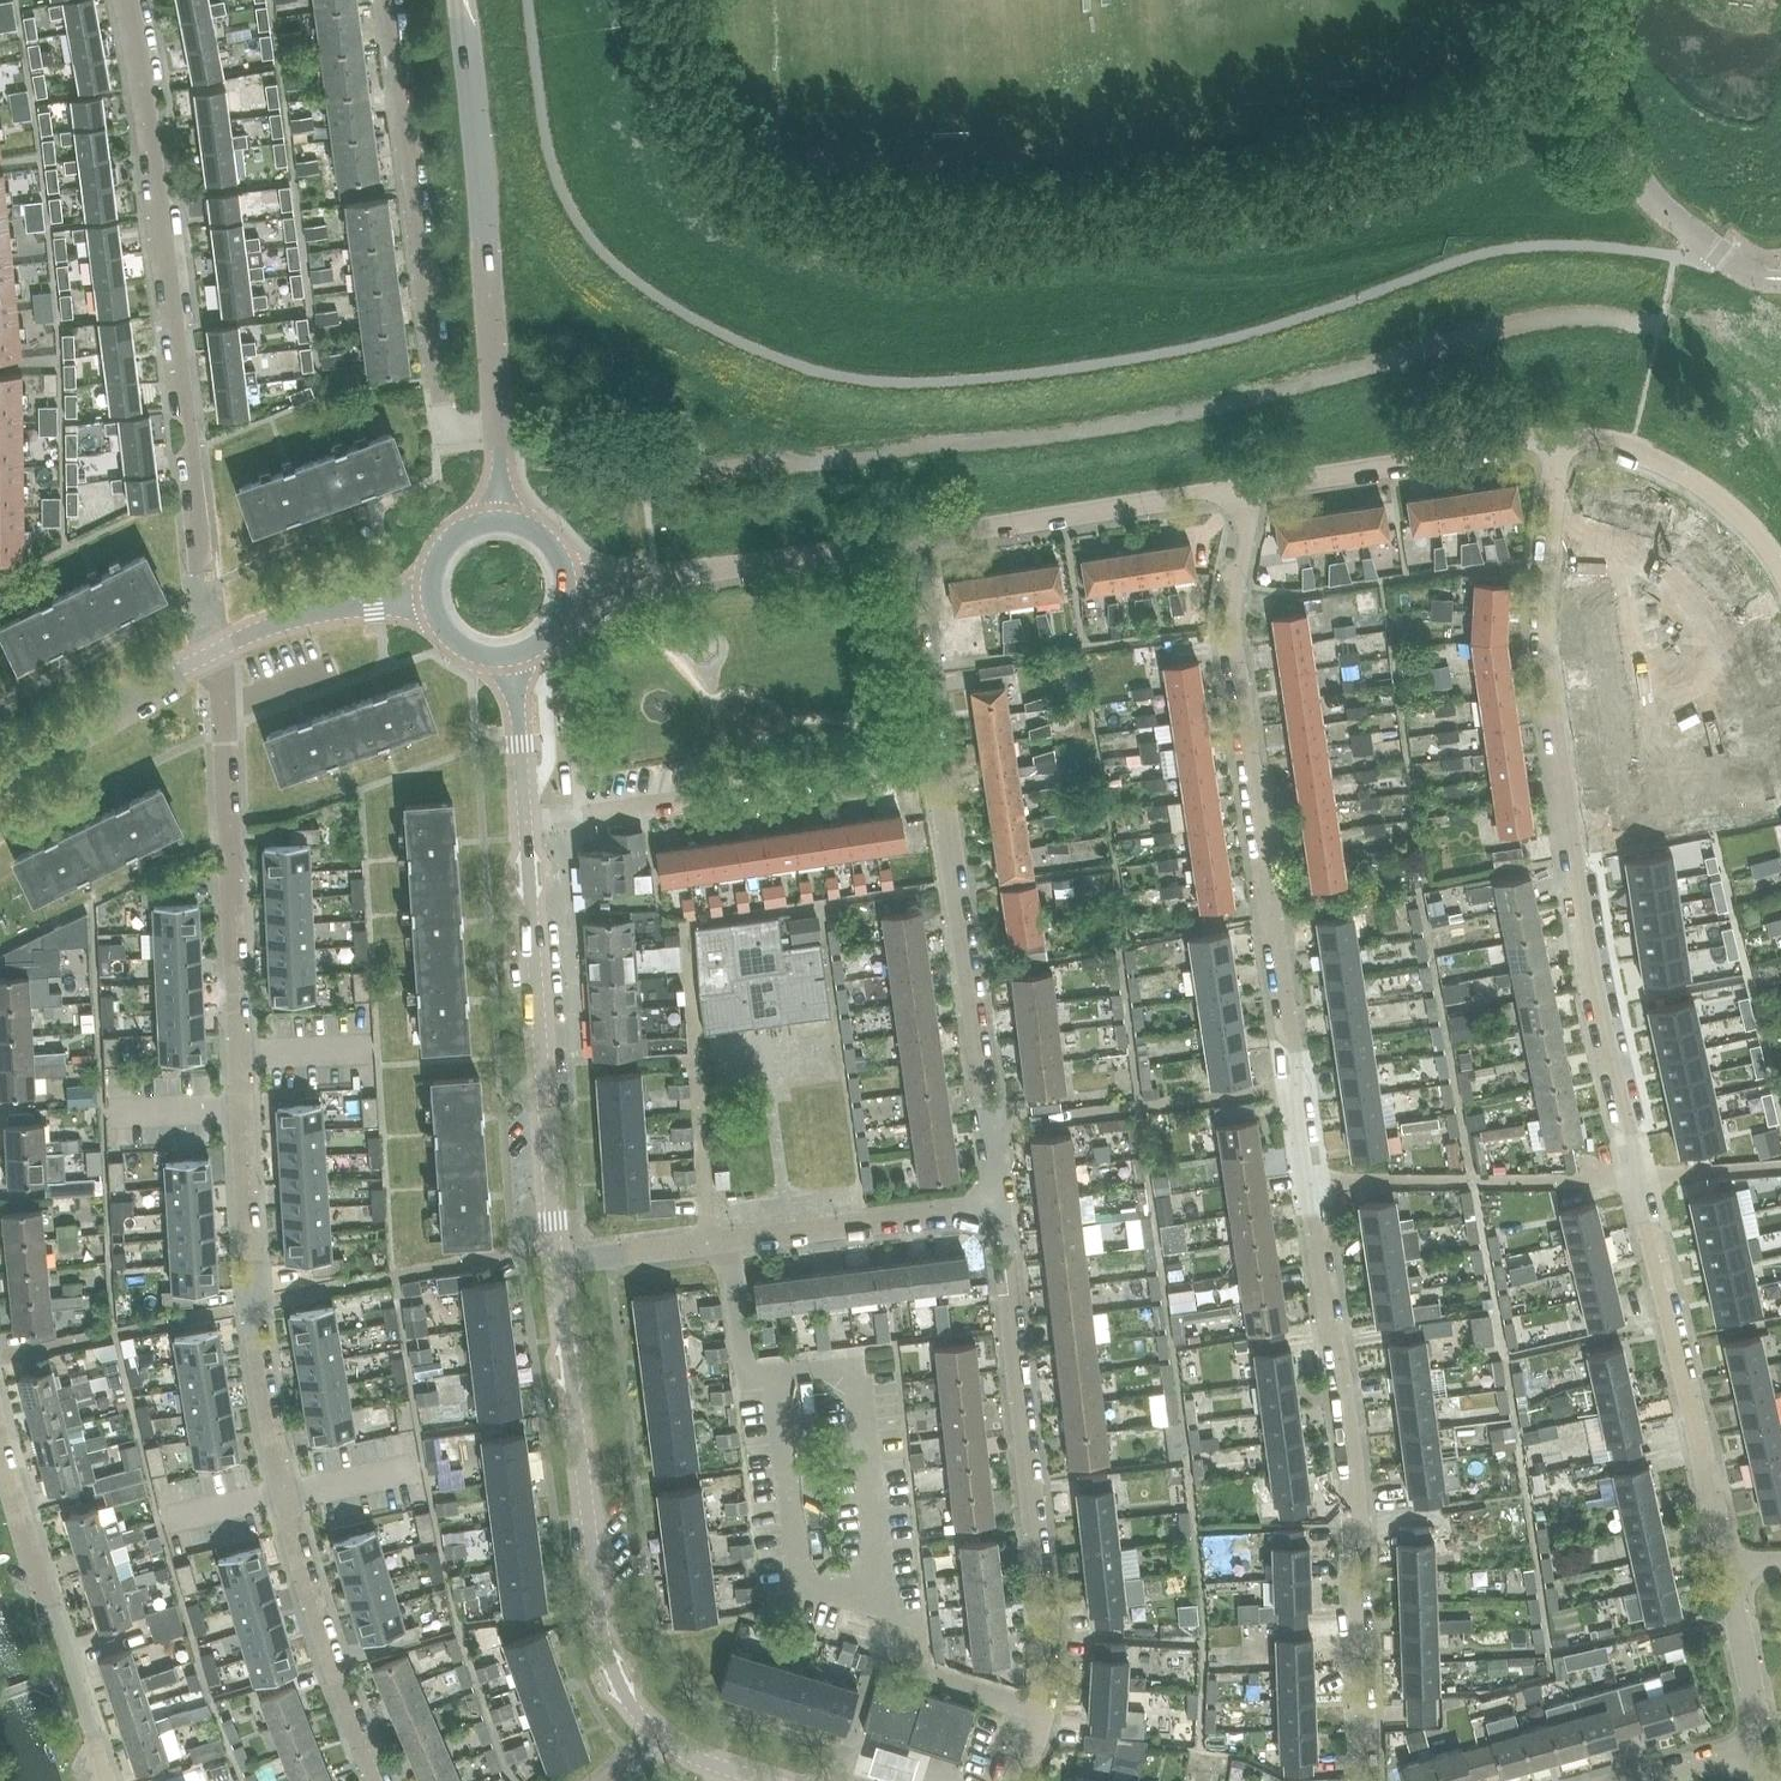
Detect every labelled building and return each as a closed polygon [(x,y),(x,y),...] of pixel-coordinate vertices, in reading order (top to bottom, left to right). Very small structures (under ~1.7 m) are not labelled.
[(3,1),(6,15),(15,13),(13,0),(9,0),(3,1)] [(48,4),(51,17),(65,15),(68,30),(99,25),(94,0),(68,0),(62,1),(62,2),(48,4)] [(210,0),(178,0),(182,21),(213,15),(227,12),(224,0),(223,0),(211,3),(210,0)] [(315,12),(357,7),(356,0),(314,0),(315,12)] [(270,28),(267,5),(256,7),(259,29),(270,28)] [(315,12),(321,55),(363,50),(357,7),(315,12)] [(15,13),(6,15),(8,30),(18,28),(15,13)] [(0,16),(0,31),(8,30),(6,15),(0,16)] [(27,39),(38,37),(34,15),(23,17),(27,39)] [(219,43),(213,15),(182,21),(188,50),(219,43)] [(101,37),(99,25),(68,30),(73,59),(104,53),(109,52),(106,36),(101,37)] [(282,47),(304,44),(302,30),(280,33),(282,47)] [(274,57),(271,34),(260,35),(263,58),(274,57)] [(39,43),(28,44),(32,67),(43,65),(39,43)] [(194,79),(225,72),(219,43),(188,50),(194,79)] [(368,93),(366,71),(363,50),(321,55),(326,98),(368,93)] [(104,53),(73,59),(78,88),(109,83),(104,53)] [(37,97),(48,95),(44,72),(33,74),(37,97)] [(307,72),(285,75),(287,90),(309,87),(307,72)] [(266,84),(269,107),(280,106),(277,83),(266,84)] [(28,89),(18,91),(21,105),(30,103),(28,89)] [(243,117),(240,89),(228,91),(227,89),(196,93),(200,123),(231,119),(243,117)] [(18,91),(9,92),(11,107),(21,105),(18,91)] [(326,98),(332,141),(374,135),(368,93),(326,98)] [(71,99),(74,129),(106,125),(102,95),(71,99)] [(30,103),(21,105),(23,119),(32,118),(30,103)] [(21,105),(11,107),(13,121),(23,119),(21,105)] [(53,133),(50,110),(38,112),(42,134),(53,133)] [(270,114),(273,136),(284,135),(281,112),(270,114)] [(291,118),(293,133),(315,130),(313,115),(291,118)] [(233,135),(231,119),(200,123),(203,151),(235,148),(248,146),(247,133),(233,135)] [(76,143),(78,158),(110,154),(106,125),(74,129),(75,130),(60,132),(62,145),(76,143)] [(380,178),(374,135),(332,141),(338,184),(380,178)] [(56,161),(54,138),(42,140),(45,162),(56,161)] [(274,143),(277,165),(288,164),(285,141),(274,143)] [(207,181),(238,177),(235,148),(203,151),(207,181)] [(82,187),(113,183),(119,183),(117,166),(111,167),(110,154),(78,158),(78,159),(64,161),(66,174),(80,172),(82,187)] [(318,158),(296,161),(298,176),(320,173),(318,158)] [(57,167),(45,168),(48,191),(59,190),(57,167)] [(0,171),(0,219),(8,218),(3,171),(0,171)] [(117,212),(113,183),(82,187),(85,216),(117,212)] [(294,208),(291,186),(279,187),(282,210),(294,208)] [(208,196),(212,226),(244,222),(240,192),(208,196)] [(51,221),(63,220),(60,197),(49,198),(51,221)] [(393,242),(390,221),(388,199),(346,205),(351,248),(393,242)] [(43,200),(33,201),(35,215),(44,214),(43,200)] [(33,201),(24,202),(25,216),(35,215),(33,201)] [(44,214),(35,215),(36,230),(46,229),(44,214)] [(35,215),(25,216),(27,231),(36,230),(35,215)] [(298,238),(295,215),(283,217),(286,240),(298,238)] [(0,219),(0,265),(13,264),(8,218),(0,219)] [(118,222),(86,226),(87,227),(72,229),(74,242),(88,240),(90,255),(122,251),(118,222)] [(261,249),(260,236),(245,237),(244,222),(212,226),(216,255),(247,251),(261,249)] [(305,226),(307,240),(329,238),(327,223),(305,226)] [(68,258),(65,235),(54,236),(56,259),(68,258)] [(351,248),(357,291),(399,285),(393,242),(351,248)] [(287,246),(290,268),(301,267),(299,244),(287,246)] [(125,281),(122,251),(90,255),(94,285),(125,281)] [(216,255),(219,283),(251,279),(262,278),(261,265),(249,266),(247,251),(216,255)] [(0,265),(0,311),(18,309),(13,264),(0,265)] [(59,288),(71,286),(68,264),(57,265),(59,288)] [(335,280),(333,266),(310,269),(312,283),(335,280)] [(294,296),(305,295),(302,272),(291,274),(294,296)] [(253,295),(251,279),(219,283),(223,313),(254,309),(254,308),(268,306),(267,293),(253,295)] [(125,281),(94,285),(97,314),(129,310),(125,281)] [(363,333),(405,328),(399,285),(357,291),(363,333)] [(52,291),(42,292),(44,306),(53,305),(52,291)] [(42,292),(33,293),(34,307),(44,306),(42,292)] [(73,316),(71,293),(60,295),(62,317),(73,316)] [(53,305),(44,306),(45,321),(55,320),(53,305)] [(44,306),(34,307),(36,322),(45,321),(44,306)] [(0,311),(0,358),(22,356),(18,309),(0,311)] [(340,323),(338,309),(316,312),(318,326),(340,323)] [(299,341),(311,339),(308,317),(296,318),(299,341)] [(131,319),(99,323),(103,353),(104,353),(134,349),(131,319)] [(256,353),(255,341),(242,342),(240,325),(208,329),(212,358),(243,355),(256,353)] [(410,371),(405,328),(363,333),(368,376),(410,371)] [(75,356),(74,333),(62,334),(64,357),(75,356)] [(300,348),(303,370),(314,369),(312,346),(300,348)] [(104,364),(106,381),(138,378),(134,349),(104,353),(103,353),(104,364)] [(345,366),(343,351),(321,354),(323,368),(345,366)] [(104,364),(103,353),(94,354),(94,360),(95,366),(104,364)] [(212,358),(216,388),(247,384),(243,355),(212,358)] [(76,386),(75,363),(64,363),(65,386),(76,386)] [(0,373),(0,423),(23,423),(22,373),(0,373)] [(141,407),(138,378),(106,381),(110,411),(141,407)] [(251,413),(247,384),(216,388),(219,417),(251,413)] [(315,395),(311,384),(289,393),(294,404),(315,395)] [(77,416),(77,393),(65,393),(66,416),(77,416)] [(48,420),(48,405),(39,405),(39,420),(48,420)] [(58,420),(58,405),(48,405),(48,420),(58,420)] [(153,444),(150,415),(119,418),(119,419),(104,421),(106,434),(120,432),(122,448),(153,444)] [(49,434),(48,420),(39,420),(39,435),(49,434)] [(58,434),(58,420),(48,420),(49,434),(58,434)] [(0,423),(0,466),(23,466),(23,423),(0,423)] [(332,504),(377,487),(408,476),(392,431),(315,458),(332,504)] [(66,455),(78,455),(77,432),(66,432),(66,455)] [(125,477),(156,474),(153,444),(122,448),(125,477)] [(255,531),(332,504),(315,458),(239,486),(255,531)] [(78,483),(78,460),(67,460),(67,483),(78,483)] [(0,466),(0,509),(24,509),(23,466),(0,466)] [(125,477),(125,478),(111,480),(112,493),(126,492),(128,507),(160,503),(156,474),(125,477)] [(1675,504),(1588,477),(1576,518),(1662,545),(1675,504)] [(1411,532),(1523,517),(1517,481),(1406,496),(1411,532)] [(67,513),(79,513),(78,490),(67,491),(67,513)] [(52,511),(51,496),(42,496),(42,511),(52,511)] [(61,511),(61,496),(51,496),(52,511),(61,511)] [(1288,516),(1272,516),(1272,545),(1275,554),(1288,554),(1290,562),(1316,562),(1320,561),(1343,560),(1352,558),(1374,558),(1374,540),(1391,535),(1388,523),(1388,516),(1384,502),(1365,507),(1317,508),(1288,516)] [(0,509),(0,559),(25,559),(24,509),(0,509)] [(52,525),(52,511),(42,511),(42,525),(52,525)] [(52,525),(61,511),(52,511),(52,525)] [(1195,574),(1190,541),(1163,545),(1168,578),(1195,574)] [(1163,545),(1136,550),(1141,583),(1168,578),(1163,545)] [(1136,550),(1108,554),(1114,587),(1141,583),(1136,550)] [(93,630),(103,625),(165,595),(145,553),(73,589),(93,630)] [(1086,591),(1114,587),(1108,554),(1081,558),(1086,591)] [(1064,597),(1059,562),(1030,567),(1036,601),(1064,597)] [(1008,605),(1036,601),(1030,567),(1003,571),(1008,605)] [(983,609),(1008,605),(1003,571),(980,574),(983,609)] [(989,643),(990,643),(987,622),(985,623),(983,609),(980,574),(950,579),(955,612),(971,610),(973,625),(977,624),(977,641),(942,646),(944,659),(990,654),(989,643)] [(1465,584),(1497,832),(1534,827),(1502,579),(1465,584)] [(1684,601),(1700,659),(1724,652),(1731,679),(1717,683),(1720,693),(1734,689),(1740,712),(1726,716),(1729,726),(1743,722),(1750,746),(1735,750),(1738,759),(1752,755),(1759,779),(1744,783),(1747,793),(1761,789),(1763,793),(1733,801),(1739,825),(1780,817),(1780,682),(1753,582),(1739,586),(1738,583),(1698,594),(1699,597),(1684,601)] [(21,666),(93,630),(73,589),(0,624),(21,666)] [(1173,613),(1177,613),(1184,612),(1178,593),(1170,594),(1173,613)] [(1151,597),(1144,598),(1146,617),(1157,616),(1151,597)] [(1137,619),(1146,617),(1144,598),(1136,599),(1137,619)] [(1117,602),(1110,604),(1110,623),(1120,621),(1117,602)] [(1597,615),(1581,617),(1613,849),(1690,834),(1687,811),(1656,816),(1656,811),(1670,809),(1669,799),(1654,801),(1651,777),(1666,775),(1664,765),(1650,767),(1646,742),(1661,740),(1660,730),(1645,732),(1642,708),(1656,706),(1655,696),(1640,698),(1636,671),(1661,667),(1653,608),(1637,610),(1637,608),(1596,613),(1597,615)] [(1276,615),(1308,888),(1347,884),(1314,610),(1276,615)] [(1046,613),(1038,615),(1042,633),(1052,632),(1046,613)] [(1019,617),(1011,619),(1014,638),(1025,636),(1019,617)] [(1011,619),(1004,620),(1004,639),(1014,638),(1011,619)] [(1163,665),(1167,692),(1202,687),(1199,661),(1163,665)] [(1011,663),(978,668),(980,684),(1014,678),(1011,663)] [(419,680),(344,708),(359,750),(435,723),(419,680)] [(970,690),(974,717),(1008,712),(1003,685),(970,690)] [(1135,698),(1153,695),(1151,686),(1133,689),(1135,698)] [(1171,720),(1207,715),(1202,687),(1167,692),(1170,708),(1171,720)] [(1045,696),(1026,703),(1028,711),(1047,708),(1045,696)] [(359,750),(344,708),(268,735),(284,777),(359,750)] [(974,717),(978,744),(1012,739),(1008,712),(974,717)] [(1158,723),(1156,712),(1136,715),(1138,726),(1158,723)] [(1210,742),(1207,715),(1171,720),(1175,747),(1210,742)] [(1050,722),(1029,728),(1031,738),(1052,735),(1050,722)] [(1016,766),(1012,739),(978,744),(983,771),(1016,766)] [(1161,739),(1140,742),(1141,751),(1162,749),(1161,739)] [(1214,769),(1210,742),(1175,747),(1179,774),(1214,769)] [(1054,748),(1033,755),(1034,763),(1056,759),(1054,748)] [(1164,760),(1162,750),(1142,753),(1143,763),(1164,760)] [(1120,770),(1139,765),(1135,752),(1117,757),(1120,770)] [(1036,772),(1058,772),(1056,759),(1034,763),(1036,772)] [(1020,793),(1016,766),(983,771),(987,798),(1020,793)] [(1179,774),(1183,801),(1218,796),(1214,769),(1179,774)] [(1145,779),(1147,790),(1168,787),(1166,776),(1145,779)] [(159,785),(88,821),(108,862),(180,826),(159,785)] [(1062,798),(1062,797),(1060,785),(1039,789),(1040,798),(1062,798)] [(987,798),(991,825),(1024,820),(1020,793),(987,798)] [(1221,823),(1218,796),(1183,801),(1187,828),(1221,823)] [(457,882),(455,847),(452,802),(406,805),(412,885),(457,882)] [(1171,813),(1170,802),(1149,805),(1151,816),(1171,813)] [(1043,815),(1044,825),(1066,825),(1064,812),(1043,815)] [(900,813),(873,817),(878,851),(905,847),(900,813)] [(873,817),(846,821),(851,855),(878,851),(873,817)] [(995,852),(1029,846),(1024,820),(991,825),(995,852)] [(88,821),(57,837),(16,857),(37,898),(108,862),(88,821)] [(824,859),(851,855),(846,821),(819,825),(824,859)] [(1190,855),(1225,850),(1221,823),(1187,828),(1190,855)] [(796,863),(824,859),(819,825),(791,829),(796,863)] [(290,843),(265,844),(266,870),(309,868),(308,843),(320,843),(320,826),(289,828),(290,843)] [(764,833),(769,867),(796,863),(791,829),(764,833)] [(1155,843),(1176,840),(1174,829),(1153,832),(1155,843)] [(610,834),(611,850),(582,852),(584,890),(632,887),(631,871),(645,870),(643,832),(610,834)] [(764,833),(737,837),(742,871),(769,867),(764,833)] [(737,837),(710,841),(715,875),(742,871),(737,837)] [(1070,852),(1068,839),(1047,842),(1048,852),(1070,852)] [(688,879),(715,875),(710,841),(683,845),(688,879)] [(661,883),(688,879),(683,845),(656,849),(661,883)] [(1033,873),(1029,846),(995,852),(999,879),(1033,873)] [(1229,878),(1225,850),(1190,855),(1194,882),(1229,878)] [(1675,877),(1672,851),(1625,858),(1629,884),(1675,877)] [(1715,854),(1705,857),(1708,872),(1719,870),(1715,854)] [(1780,869),(1780,859),(1780,855),(1765,860),(1769,873),(1780,869)] [(1159,870),(1180,867),(1178,856),(1157,859),(1159,870)] [(1753,877),(1769,873),(1765,860),(1750,864),(1753,877)] [(309,868),(266,870),(267,896),(311,894),(309,868)] [(891,868),(881,869),(884,888),(894,887),(891,868)] [(868,891),(865,871),(853,873),(856,893),(868,891)] [(1466,888),(1469,903),(1471,910),(1481,908),(1480,901),(1496,898),(1499,912),(1536,904),(1530,871),(1467,883),(1467,887),(1466,888)] [(829,897),(841,896),(838,875),(826,877),(829,897)] [(362,876),(350,877),(351,893),(363,892),(362,876)] [(1679,901),(1675,877),(1629,884),(1633,908),(1679,901)] [(1233,905),(1229,878),(1194,882),(1198,910),(1233,905)] [(1710,881),(1714,896),(1724,894),(1721,878),(1710,881)] [(803,901),(814,900),(811,879),(800,881),(803,901)] [(412,885),(417,965),(463,962),(457,882),(412,885)] [(1000,888),(1005,915),(1039,910),(1035,882),(1000,888)] [(1163,897),(1184,894),(1182,883),(1161,886),(1163,897)] [(777,905),(787,903),(784,884),(774,885),(777,905)] [(767,906),(777,905),(774,885),(764,887),(767,906)] [(143,905),(155,904),(156,929),(199,927),(198,901),(173,902),(172,887),(142,889),(143,905)] [(750,909),(747,889),(737,891),(740,910),(750,909)] [(363,892),(351,893),(352,908),(365,907),(363,892)] [(311,894),(267,896),(268,922),(312,920),(311,894)] [(722,913),(719,894),(710,895),(713,915),(722,913)] [(1056,908),(1078,905),(1076,894),(1055,897),(1056,908)] [(1728,909),(1724,894),(1714,896),(1717,911),(1728,909)] [(696,917),(693,898),(683,899),(686,919),(696,917)] [(1683,926),(1679,901),(1633,908),(1636,932),(1683,926)] [(1542,934),(1536,904),(1499,912),(1505,941),(1542,934)] [(1079,916),(1078,905),(1056,908),(1058,919),(1079,916)] [(1414,930),(1424,928),(1419,906),(1409,908),(1414,930)] [(882,915),(886,944),(925,939),(921,909),(882,915)] [(1018,941),(1045,937),(1039,910),(1005,915),(1009,943),(1018,941)] [(1448,911),(1429,915),(1432,926),(1451,922),(1448,911)] [(830,924),(840,923),(839,913),(829,914),(830,924)] [(586,918),(588,947),(632,944),(630,915),(586,918)] [(1316,921),(1320,950),(1357,945),(1352,915),(1316,921)] [(730,922),(695,926),(700,993),(701,992),(706,1033),(764,1025),(831,1017),(822,942),(783,947),(779,916),(730,922)] [(795,938),(819,934),(817,916),(792,920),(795,938)] [(1780,932),(1780,919),(1780,918),(1766,922),(1770,935),(1780,932)] [(312,920),(268,922),(270,949),(313,947),(312,920)] [(336,921),(322,920),(320,967),(347,968),(348,940),(335,940),(336,921)] [(1686,950),(1683,926),(1636,932),(1640,957),(1686,950)] [(1732,926),(1721,929),(1725,944),(1736,941),(1732,926)] [(199,927),(156,929),(157,955),(200,953),(199,927)] [(839,927),(828,929),(831,953),(842,951),(839,927)] [(366,928),(354,929),(355,944),(367,943),(366,928)] [(43,933),(7,951),(8,961),(35,959),(34,947),(44,947),(43,933)] [(1188,939),(1192,968),(1232,962),(1228,933),(1188,939)] [(1505,941),(1511,971),(1548,963),(1542,934),(1505,941)] [(1414,937),(1419,960),(1429,958),(1425,935),(1414,937)] [(1045,937),(1018,941),(1021,962),(1048,958),(1045,937)] [(886,944),(890,974),(929,969),(925,939),(886,944)] [(588,947),(588,952),(590,976),(665,971),(664,967),(680,965),(679,941),(632,944),(588,947)] [(1739,957),(1736,941),(1725,944),(1729,959),(1739,957)] [(111,942),(99,943),(100,958),(112,958),(111,942)] [(367,943),(355,944),(356,960),(368,959),(367,943)] [(1361,975),(1357,945),(1320,950),(1325,980),(1361,975)] [(31,1006),(44,1006),(64,1006),(64,992),(37,993),(36,976),(62,974),(60,946),(44,947),(34,947),(35,959),(8,961),(8,976),(0,977),(0,1007),(31,1006)] [(313,947),(270,949),(271,975),(314,973),(313,947)] [(1137,972),(1135,948),(1125,949),(1128,973),(1137,972)] [(1690,975),(1686,950),(1640,957),(1644,982),(1690,975)] [(200,953),(157,955),(158,981),(201,980),(200,953)] [(835,982),(846,980),(843,957),(832,958),(835,982)] [(112,958),(100,958),(100,974),(113,973),(112,958)] [(417,965),(418,973),(422,1045),(468,1042),(463,962),(417,965)] [(1192,968),(1197,997),(1237,991),(1232,962),(1192,968)] [(1118,963),(1108,964),(1111,988),(1121,986),(1118,963)] [(1548,963),(1511,971),(1495,974),(1498,986),(1513,983),(1517,999),(1554,992),(1548,963)] [(1420,966),(1424,989),(1434,987),(1430,964),(1420,966)] [(369,969),(353,970),(355,1000),(371,999),(369,969)] [(933,998),(929,969),(890,974),(894,1003),(933,998)] [(590,976),(592,1005),(678,999),(683,999),(682,986),(666,987),(665,971),(590,976)] [(1010,976),(1014,1006),(1054,1001),(1050,971),(1010,976)] [(273,1001),(315,999),(314,973),(271,975),(272,1003),(274,1003),(273,1001)] [(1141,998),(1138,975),(1128,976),(1131,999),(1141,998)] [(1325,980),(1329,1010),(1366,1004),(1361,975),(1325,980)] [(201,980),(158,981),(159,1008),(203,1006),(201,980)] [(1445,1003),(1470,998),(1467,980),(1442,985),(1445,1003)] [(840,1011),(850,1010),(847,986),(837,988),(840,1011)] [(1197,997),(1201,1027),(1241,1020),(1237,991),(1197,997)] [(1125,1016),(1122,992),(1112,993),(1115,1017),(1125,1016)] [(1560,1021),(1554,992),(1517,999),(1523,1028),(1560,1021)] [(113,994),(101,995),(102,1010),(114,1009),(113,994)] [(1429,1020),(1440,1018),(1436,995),(1425,997),(1429,1020)] [(1738,998),(1742,1014),(1752,1011),(1749,996),(1738,998)] [(937,1028),(933,998),(894,1003),(898,1033),(937,1028)] [(1699,1023),(1693,998),(1647,1008),(1653,1033),(1699,1023)] [(679,1021),(679,1013),(678,999),(592,1005),(595,1053),(687,1047),(685,1020),(679,1021)] [(1058,1031),(1054,1001),(1014,1006),(1018,1035),(1058,1031)] [(1145,1028),(1142,1004),(1132,1005),(1135,1029),(1145,1028)] [(1333,1039),(1370,1034),(1388,1031),(1386,1017),(1368,1020),(1366,1004),(1329,1010),(1333,1039)] [(33,1034),(31,1006),(0,1007),(0,1036),(33,1034)] [(65,1016),(64,1006),(44,1006),(45,1017),(65,1016)] [(203,1006),(159,1008),(160,1034),(204,1032),(203,1006)] [(114,1009),(102,1010),(103,1025),(115,1025),(114,1009)] [(1756,1027),(1752,1011),(1742,1014),(1745,1029),(1756,1027)] [(851,1016),(841,1017),(844,1041),(854,1039),(851,1016)] [(1201,1027),(1206,1056),(1246,1050),(1241,1020),(1201,1027)] [(1529,1058),(1566,1050),(1560,1021),(1523,1028),(1529,1058)] [(1126,1022),(1116,1023),(1118,1046),(1129,1045),(1126,1022)] [(1704,1047),(1699,1023),(1653,1033),(1658,1057),(1704,1047)] [(1435,1049),(1445,1047),(1441,1024),(1431,1026),(1435,1049)] [(898,1033),(902,1062),(941,1057),(937,1028),(898,1033)] [(1018,1035),(1021,1065),(1061,1060),(1058,1031),(1018,1035)] [(204,1060),(205,1060),(204,1032),(160,1034),(162,1060),(204,1058),(204,1060)] [(1138,1058),(1149,1057),(1146,1033),(1135,1035),(1138,1058)] [(35,1063),(33,1034),(0,1036),(0,1066),(35,1063)] [(1374,1063),(1370,1034),(1333,1039),(1338,1069),(1374,1063)] [(119,1035),(103,1036),(104,1066),(121,1065),(119,1035)] [(1749,1046),(1753,1061),(1764,1059),(1760,1043),(1749,1046)] [(844,1047),(848,1070),(858,1069),(855,1046),(844,1047)] [(1709,1071),(1704,1047),(1658,1057),(1663,1081),(1709,1071)] [(47,1050),(48,1062),(67,1061),(66,1049),(47,1050)] [(1246,1050),(1206,1056),(1210,1085),(1250,1079),(1246,1050)] [(1566,1050),(1529,1058),(1534,1087),(1572,1079),(1566,1050)] [(1436,1054),(1440,1077),(1450,1075),(1446,1052),(1436,1054)] [(945,1087),(941,1057),(902,1062),(907,1092),(945,1087)] [(1767,1074),(1764,1059),(1753,1061),(1757,1077),(1767,1074)] [(1025,1095),(1065,1090),(1061,1060),(1021,1065),(1025,1095)] [(48,1062),(35,1063),(0,1066),(0,1095),(36,1093),(35,1075),(59,1074),(59,1075),(75,1074),(74,1061),(67,1061),(48,1062)] [(1152,1086),(1150,1063),(1140,1064),(1142,1088),(1152,1086)] [(1379,1093),(1374,1063),(1338,1069),(1342,1098),(1379,1093)] [(1471,1079),(1495,1074),(1493,1065),(1458,1072),(1463,1101),(1475,1098),(1471,1079)] [(599,1116),(643,1112),(640,1070),(596,1073),(599,1116)] [(1715,1095),(1709,1071),(1663,1081),(1669,1105),(1715,1095)] [(852,1100),(862,1098),(859,1075),(849,1076),(852,1100)] [(484,1157),(481,1109),(478,1077),(432,1080),(438,1160),(484,1157)] [(1534,1087),(1540,1116),(1578,1108),(1572,1079),(1534,1087)] [(1455,1104),(1451,1081),(1441,1083),(1445,1106),(1455,1104)] [(690,1082),(678,1083),(669,1083),(670,1097),(691,1095),(690,1082)] [(98,1103),(97,1085),(69,1086),(70,1105),(98,1103)] [(907,1092),(911,1122),(949,1116),(945,1087),(907,1092)] [(1761,1094),(1764,1109),(1775,1106),(1771,1091),(1761,1094)] [(1031,1095),(1033,1112),(1062,1108),(1060,1092),(1031,1095)] [(1342,1098),(1347,1128),(1383,1123),(1379,1093),(1342,1098)] [(378,1094),(361,1095),(363,1126),(380,1125),(378,1094)] [(1720,1119),(1715,1095),(1669,1105),(1674,1129),(1720,1119)] [(278,1102),(280,1130),(323,1128),(321,1101),(279,1104),(279,1102),(278,1102)] [(856,1129),(866,1128),(863,1104),(853,1106),(856,1129)] [(1779,1122),(1775,1106),(1764,1109),(1768,1124),(1779,1122)] [(1546,1145),(1583,1138),(1578,1108),(1540,1116),(1546,1145)] [(1446,1112),(1451,1135),(1461,1133),(1456,1110),(1446,1112)] [(7,1153),(47,1151),(60,1151),(59,1139),(46,1140),(45,1121),(33,1122),(32,1112),(8,1113),(9,1123),(6,1123),(7,1153)] [(599,1116),(603,1159),(646,1154),(643,1112),(599,1116)] [(1216,1124),(1219,1147),(1259,1141),(1256,1118),(1238,1121),(1237,1112),(1216,1115),(1217,1124),(1216,1124)] [(953,1146),(949,1116),(911,1122),(915,1151),(953,1146)] [(1122,1118),(1092,1120),(1093,1141),(1123,1139),(1122,1118)] [(1720,1119),(1674,1129),(1680,1154),(1725,1144),(1720,1119)] [(1383,1123),(1347,1128),(1351,1158),(1398,1151),(1396,1135),(1385,1136),(1383,1123)] [(1499,1130),(1481,1133),(1483,1141),(1521,1134),(1520,1124),(1498,1128),(1499,1130)] [(672,1127),(673,1140),(694,1138),(693,1125),(672,1127)] [(1139,1126),(1129,1127),(1132,1151),(1142,1149),(1139,1126)] [(323,1128),(280,1130),(281,1156),(325,1154),(323,1128)] [(1777,1129),(1764,1132),(1769,1155),(1780,1152),(1780,1144),(1777,1129)] [(857,1135),(860,1159),(870,1157),(867,1134),(857,1135)] [(1030,1139),(1033,1168),(1074,1163),(1070,1134),(1030,1139)] [(380,1135),(368,1136),(369,1151),(381,1151),(380,1135)] [(79,1138),(59,1139),(60,1151),(64,1150),(79,1150),(79,1138)] [(1265,1177),(1263,1164),(1259,1141),(1219,1147),(1225,1183),(1265,1177)] [(1110,1158),(1108,1145),(1094,1146),(1096,1160),(1110,1158)] [(957,1175),(953,1146),(915,1151),(919,1181),(957,1175)] [(64,1152),(79,1151),(79,1150),(64,1150),(60,1151),(47,1151),(7,1153),(8,1183),(46,1182),(47,1195),(95,1193),(94,1179),(65,1180),(64,1152)] [(381,1151),(369,1151),(370,1167),(382,1166),(381,1151)] [(326,1180),(325,1154),(281,1156),(283,1183),(326,1180)] [(646,1154),(603,1159),(606,1203),(637,1201),(638,1212),(674,1210),(673,1195),(649,1197),(646,1154)] [(208,1157),(166,1159),(168,1186),(211,1183),(209,1155),(208,1155),(208,1157)] [(1143,1155),(1132,1157),(1136,1180),(1146,1179),(1143,1155)] [(490,1236),(484,1157),(438,1160),(443,1240),(490,1236)] [(124,1159),(108,1160),(110,1190),(126,1189),(124,1159)] [(874,1186),(871,1163),(861,1164),(864,1188),(874,1186)] [(1078,1193),(1074,1163),(1033,1168),(1037,1198),(1078,1193)] [(675,1181),(679,1181),(696,1180),(695,1166),(674,1168),(675,1181)] [(729,1167),(715,1168),(716,1185),(730,1184),(729,1167)] [(1013,1194),(1025,1194),(1025,1169),(1012,1169),(1013,1194)] [(1753,1176),(1752,1190),(1779,1192),(1780,1178),(1753,1176)] [(1270,1206),(1265,1177),(1225,1183),(1229,1212),(1270,1206)] [(326,1180),(283,1183),(284,1209),(328,1206),(326,1180)] [(169,1212),(213,1209),(211,1183),(168,1186),(169,1212)] [(1147,1185),(1137,1186),(1140,1210),(1150,1208),(1147,1185)] [(383,1187),(371,1188),(372,1203),(384,1202),(383,1187)] [(1735,1187),(1689,1197),(1695,1223),(1740,1213),(1735,1187)] [(1461,1191),(1465,1214),(1475,1213),(1471,1190),(1461,1191)] [(1037,1198),(1041,1227),(1081,1222),(1078,1193),(1037,1198)] [(1359,1203),(1364,1232),(1399,1227),(1395,1197),(1359,1203)] [(123,1200),(111,1201),(112,1216),(124,1215),(123,1200)] [(1561,1209),(1567,1238),(1604,1230),(1597,1200),(1561,1209)] [(384,1202),(372,1203),(373,1218),(385,1218),(384,1202)] [(284,1209),(286,1235),(330,1232),(328,1206),(284,1209)] [(1229,1212),(1234,1242),(1274,1236),(1270,1206),(1229,1212)] [(3,1212),(6,1242),(45,1238),(42,1209),(3,1212)] [(171,1238),(214,1236),(213,1209),(169,1212),(171,1238)] [(1740,1213),(1695,1223),(1700,1247),(1746,1236),(1740,1213)] [(1154,1238),(1151,1214),(1141,1216),(1144,1239),(1154,1238)] [(1457,1214),(1436,1215),(1437,1230),(1458,1229),(1457,1214)] [(125,1230),(124,1215),(112,1216),(113,1231),(125,1230)] [(1480,1241),(1476,1217),(1466,1219),(1470,1242),(1480,1241)] [(1085,1252),(1081,1222),(1041,1227),(1044,1257),(1085,1252)] [(58,1225),(59,1237),(77,1235),(75,1223),(58,1225)] [(1369,1264),(1404,1259),(1418,1257),(1416,1244),(1402,1246),(1399,1227),(1364,1232),(1369,1264)] [(1568,1240),(1549,1244),(1553,1259),(1571,1255),(1574,1268),(1611,1259),(1604,1230),(1567,1238),(1568,1240)] [(331,1257),(330,1232),(286,1235),(288,1261),(313,1260),(314,1274),(344,1273),(343,1256),(331,1257)] [(1503,1257),(1498,1233),(1488,1235),(1492,1259),(1503,1257)] [(77,1235),(59,1237),(60,1249),(78,1247),(77,1235)] [(171,1238),(173,1265),(216,1262),(214,1236),(171,1238)] [(1279,1265),(1274,1236),(1234,1242),(1238,1271),(1279,1265)] [(1746,1236),(1700,1247),(1705,1270),(1751,1260),(1746,1236)] [(9,1271),(48,1268),(45,1238),(6,1242),(9,1271)] [(1148,1269),(1158,1267),(1155,1244),(1145,1245),(1148,1269)] [(1486,1270),(1482,1247),(1471,1249),(1476,1272),(1486,1270)] [(126,1251),(114,1252),(115,1268),(127,1267),(126,1251)] [(1088,1281),(1085,1252),(1044,1257),(1048,1286),(1088,1281)] [(938,1290),(969,1286),(965,1255),(935,1259),(938,1290)] [(908,1294),(938,1290),(935,1259),(904,1262),(908,1294)] [(1406,1275),(1404,1259),(1369,1264),(1373,1293),(1408,1288),(1423,1286),(1421,1273),(1406,1275)] [(1617,1289),(1611,1259),(1574,1268),(1575,1270),(1556,1274),(1558,1283),(1577,1278),(1581,1297),(1617,1289)] [(1751,1260),(1705,1270),(1710,1294),(1756,1284),(1751,1260)] [(192,1290),(218,1288),(216,1262),(173,1265),(174,1289),(162,1290),(163,1306),(193,1305),(192,1290)] [(904,1262),(874,1266),(878,1298),(908,1294),(904,1262)] [(1493,1264),(1497,1286),(1508,1284),(1504,1263),(1493,1264)] [(1238,1271),(1243,1301),(1283,1294),(1279,1265),(1238,1271)] [(874,1266),(843,1270),(847,1301),(878,1298),(874,1266)] [(51,1296),(48,1268),(9,1271),(12,1301),(51,1296)] [(497,1281),(495,1269),(436,1276),(438,1292),(463,1288),(468,1328),(511,1323),(506,1280),(497,1281)] [(817,1305),(847,1301),(843,1270),(813,1273),(817,1305)] [(786,1309),(817,1305),(813,1273),(783,1277),(786,1309)] [(1149,1275),(1152,1298),(1162,1297),(1159,1273),(1149,1275)] [(756,1312),(786,1309),(783,1277),(752,1281),(756,1312)] [(63,1283),(64,1295),(84,1293),(83,1281),(63,1283)] [(1092,1311),(1090,1299),(1088,1281),(1048,1286),(1051,1316),(1092,1311)] [(1756,1284),(1710,1294),(1716,1320),(1762,1310),(1756,1284)] [(1408,1288),(1373,1293),(1377,1321),(1441,1312),(1440,1301),(1411,1305),(1408,1288)] [(1624,1319),(1617,1289),(1581,1297),(1588,1327),(1624,1319)] [(633,1296),(638,1339),(681,1333),(676,1290),(633,1296)] [(1499,1294),(1503,1316),(1513,1314),(1509,1292),(1499,1294)] [(84,1293),(64,1295),(65,1307),(85,1305),(84,1293)] [(1237,1315),(1245,1314),(1248,1330),(1288,1324),(1283,1294),(1243,1301),(1243,1302),(1235,1303),(1237,1315)] [(64,1295),(51,1296),(12,1301),(15,1330),(31,1329),(33,1342),(57,1337),(56,1326),(54,1326),(52,1308),(65,1307),(64,1295)] [(1577,1321),(1577,1300),(1556,1300),(1556,1321),(1577,1321)] [(703,1318),(711,1317),(723,1316),(721,1302),(701,1305),(703,1318)] [(404,1306),(406,1320),(426,1317),(424,1303),(404,1306)] [(934,1304),(936,1319),(949,1318),(947,1303),(934,1304)] [(1166,1326),(1163,1303),(1152,1304),(1156,1327),(1166,1326)] [(333,1304),(290,1311),(295,1337),(338,1330),(333,1304)] [(395,1305),(383,1307),(385,1322),(397,1320),(395,1305)] [(888,1310),(875,1312),(876,1327),(890,1325),(888,1310)] [(1095,1340),(1092,1311),(1051,1316),(1055,1346),(1095,1340)] [(1185,1341),(1182,1311),(1171,1313),(1175,1342),(1185,1341)] [(1491,1313),(1471,1316),(1474,1345),(1495,1343),(1491,1313)] [(814,1319),(816,1334),(830,1333),(828,1317),(814,1319)] [(938,1335),(950,1333),(949,1318),(936,1319),(938,1335)] [(397,1320),(385,1322),(388,1337),(400,1335),(397,1320)] [(1508,1346),(1518,1344),(1514,1321),(1504,1322),(1508,1346)] [(1429,1368),(1425,1337),(1437,1336),(1436,1322),(1392,1328),(1394,1343),(1390,1343),(1394,1373),(1429,1368)] [(516,1366),(511,1323),(468,1328),(473,1371),(516,1366)] [(761,1326),(763,1341),(775,1339),(774,1325),(761,1326)] [(890,1325),(876,1327),(878,1342),(892,1341),(890,1325)] [(175,1334),(179,1360),(222,1353),(218,1327),(175,1334)] [(299,1363),(342,1355),(338,1330),(295,1337),(299,1363)] [(1170,1356),(1167,1332),(1156,1333),(1159,1357),(1170,1356)] [(1255,1352),(1258,1382),(1296,1377),(1292,1348),(1286,1348),(1284,1332),(1257,1335),(1259,1352),(1255,1352)] [(638,1339),(643,1382),(686,1376),(681,1333),(638,1339)] [(830,1333),(816,1334),(818,1350),(832,1348),(830,1333)] [(1725,1342),(1731,1371),(1767,1363),(1760,1334),(1725,1342)] [(1622,1346),(1612,1349),(1609,1335),(1561,1347),(1564,1360),(1587,1355),(1591,1375),(1581,1377),(1584,1387),(1593,1385),(1593,1384),(1629,1376),(1622,1346)] [(935,1340),(936,1348),(938,1377),(978,1373),(975,1344),(953,1346),(952,1338),(935,1340)] [(113,1340),(85,1346),(88,1360),(116,1354),(113,1340)] [(1059,1375),(1099,1370),(1095,1340),(1055,1346),(1059,1375)] [(727,1345),(717,1346),(707,1347),(708,1361),(728,1359),(727,1345)] [(412,1363),(433,1360),(431,1346),(410,1349),(412,1363)] [(137,1353),(125,1355),(128,1370),(140,1368),(137,1353)] [(222,1353),(179,1360),(183,1386),(226,1379),(222,1353)] [(342,1355),(299,1363),(303,1389),(346,1381),(342,1355)] [(58,1386),(53,1368),(50,1356),(31,1361),(34,1373),(20,1376),(27,1405),(60,1397),(74,1394),(94,1388),(90,1376),(70,1381),(71,1383),(58,1386)] [(123,1382),(118,1356),(103,1359),(108,1385),(123,1382)] [(403,1356),(391,1358),(394,1373),(406,1371),(403,1356)] [(1504,1371),(1502,1359),(1492,1361),(1494,1372),(1492,1372),(1494,1384),(1507,1382),(1505,1371),(1504,1371)] [(1161,1364),(1165,1392),(1176,1390),(1172,1363),(1161,1364)] [(1773,1393),(1767,1363),(1731,1371),(1738,1401),(1773,1393)] [(516,1366),(473,1371),(478,1414),(522,1409),(516,1366)] [(143,1383),(140,1368),(128,1370),(131,1385),(143,1383)] [(1433,1398),(1429,1368),(1394,1373),(1398,1403),(1433,1398)] [(1103,1400),(1099,1370),(1059,1375),(1062,1405),(1103,1400)] [(1513,1372),(1515,1391),(1524,1389),(1521,1370),(1513,1372)] [(406,1371),(394,1373),(396,1388),(408,1386),(406,1371)] [(982,1403),(978,1373),(938,1377),(928,1378),(929,1388),(939,1386),(941,1407),(982,1403)] [(692,1419),(686,1376),(643,1382),(649,1425),(692,1419)] [(1593,1384),(1593,1385),(1599,1413),(1635,1406),(1629,1376),(1593,1384)] [(1299,1407),(1296,1377),(1258,1382),(1262,1411),(1299,1407)] [(226,1379),(183,1386),(188,1412),(231,1405),(226,1379)] [(308,1415),(351,1407),(346,1381),(303,1389),(308,1415)] [(94,1388),(74,1394),(60,1397),(27,1405),(34,1433),(67,1425),(83,1421),(79,1405),(97,1401),(94,1388)] [(440,1402),(438,1388),(417,1391),(419,1404),(440,1402)] [(714,1404),(734,1401),(732,1388),(712,1390),(714,1404)] [(1510,1409),(1511,1409),(1508,1388),(1459,1394),(1460,1405),(1498,1400),(1501,1420),(1512,1418),(1510,1409)] [(1165,1392),(1169,1423),(1180,1421),(1176,1390),(1165,1392)] [(1164,1391),(1148,1392),(1149,1424),(1165,1423),(1164,1391)] [(1738,1401),(1744,1430),(1780,1422),(1773,1393),(1738,1401)] [(410,1397),(394,1399),(399,1429),(415,1427),(410,1397)] [(1198,1420),(1195,1397),(1185,1398),(1187,1421),(1198,1420)] [(1398,1403),(1402,1433),(1437,1428),(1454,1426),(1454,1427),(1473,1424),(1471,1410),(1436,1414),(1433,1398),(1398,1403)] [(1517,1400),(1521,1424),(1531,1422),(1527,1399),(1517,1400)] [(1062,1405),(1066,1434),(1106,1429),(1103,1400),(1062,1405)] [(148,1403),(136,1406),(139,1421),(151,1418),(148,1403)] [(985,1432),(982,1403),(941,1407),(945,1436),(985,1432)] [(231,1405),(188,1412),(192,1438),(235,1431),(231,1405)] [(1601,1459),(1614,1456),(1640,1450),(1637,1436),(1642,1435),(1635,1406),(1599,1413),(1606,1443),(1598,1445),(1601,1459)] [(355,1433),(351,1407),(308,1415),(312,1442),(314,1442),(314,1440),(355,1433)] [(1303,1436),(1299,1407),(1262,1411),(1266,1441),(1303,1436)] [(1585,1417),(1568,1423),(1574,1438),(1591,1431),(1585,1417)] [(151,1418),(139,1421),(143,1436),(155,1433),(151,1418)] [(649,1425),(651,1446),(654,1467),(697,1462),(692,1419),(649,1425)] [(1169,1423),(1165,1423),(1170,1459),(1185,1457),(1180,1421),(1169,1423)] [(1780,1422),(1744,1430),(1751,1459),(1780,1452),(1780,1426),(1780,1422)] [(1493,1476),(1514,1474),(1512,1448),(1516,1448),(1514,1424),(1489,1426),(1493,1476)] [(71,1441),(67,1425),(34,1433),(42,1462),(75,1454),(88,1449),(107,1444),(108,1444),(105,1432),(71,1441)] [(1202,1450),(1199,1426),(1189,1428),(1192,1451),(1202,1450)] [(1131,1428),(1112,1428),(1113,1445),(1131,1445),(1131,1428)] [(1441,1458),(1437,1428),(1402,1433),(1406,1463),(1441,1458)] [(1070,1464),(1110,1459),(1106,1429),(1066,1434),(1070,1464)] [(238,1459),(240,1459),(235,1431),(192,1438),(196,1464),(238,1457),(238,1459)] [(717,1433),(719,1447),(739,1444),(738,1431),(717,1433)] [(988,1461),(985,1432),(945,1436),(948,1466),(988,1461)] [(525,1433),(481,1439),(486,1482),(530,1476),(525,1433)] [(1266,1441),(1269,1470),(1307,1466),(1303,1436),(1266,1441)] [(937,1437),(918,1438),(918,1450),(938,1449),(937,1437)] [(161,1443),(145,1446),(152,1476),(168,1472),(161,1443)] [(91,1461),(110,1456),(107,1444),(88,1449),(75,1454),(42,1462),(49,1490),(82,1482),(96,1479),(91,1461)] [(1644,1466),(1640,1450),(1614,1456),(1617,1472),(1613,1473),(1616,1487),(1609,1488),(1612,1502),(1619,1501),(1619,1502),(1655,1494),(1649,1464),(1644,1466)] [(1751,1459),(1757,1488),(1780,1483),(1780,1452),(1751,1459)] [(912,1469),(929,1467),(928,1455),(911,1457),(912,1469)] [(448,1456),(428,1459),(430,1473),(450,1470),(448,1456)] [(1195,1481),(1205,1480),(1203,1456),(1193,1457),(1195,1481)] [(1441,1488),(1445,1488),(1441,1458),(1406,1463),(1410,1493),(1414,1492),(1416,1507),(1443,1503),(1441,1488)] [(991,1491),(988,1461),(948,1466),(951,1495),(991,1491)] [(111,1474),(115,1487),(115,1488),(144,1479),(140,1465),(111,1474)] [(1309,1513),(1307,1496),(1310,1495),(1307,1466),(1269,1470),(1273,1501),(1261,1503),(1263,1519),(1309,1513)] [(1117,1517),(1113,1486),(1109,1487),(1107,1473),(1079,1476),(1081,1490),(1076,1491),(1080,1521),(1117,1517)] [(536,1520),(530,1476),(486,1482),(492,1525),(536,1520)] [(103,1490),(107,1505),(67,1516),(74,1544),(107,1535),(120,1531),(127,1529),(124,1518),(119,1520),(114,1503),(120,1502),(148,1493),(144,1479),(115,1488),(115,1487),(103,1490)] [(1757,1488),(1764,1517),(1780,1513),(1780,1483),(1757,1488)] [(807,1484),(806,1510),(820,1510),(821,1485),(807,1484)] [(656,1490),(662,1534),(705,1528),(700,1485),(656,1490)] [(994,1520),(991,1491),(951,1495),(954,1524),(994,1520)] [(1619,1502),(1620,1504),(1595,1509),(1598,1521),(1622,1516),(1626,1531),(1662,1523),(1655,1494),(1619,1502)] [(458,1513),(457,1499),(437,1501),(439,1515),(458,1513)] [(748,1512),(746,1499),(726,1501),(728,1515),(748,1512)] [(431,1509),(415,1512),(421,1542),(437,1539),(431,1509)] [(1181,1534),(1192,1533),(1189,1510),(1179,1511),(1181,1534)] [(1080,1521),(1083,1551),(1120,1547),(1117,1517),(1080,1521)] [(541,1563),(536,1520),(492,1525),(497,1568),(541,1563)] [(1668,1552),(1662,1523),(1626,1531),(1632,1561),(1668,1552)] [(120,1531),(107,1535),(74,1544),(82,1572),(115,1563),(130,1558),(125,1542),(144,1536),(140,1525),(127,1529),(120,1531)] [(1429,1526),(1400,1527),(1401,1542),(1398,1542),(1400,1572),(1435,1571),(1455,1571),(1455,1556),(1434,1557),(1434,1541),(1430,1542),(1429,1526)] [(1547,1526),(1537,1528),(1540,1551),(1550,1550),(1547,1526)] [(335,1537),(333,1538),(341,1565),(383,1552),(376,1527),(335,1539),(335,1537)] [(711,1572),(705,1528),(662,1534),(667,1577),(711,1572)] [(1305,1530),(1276,1531),(1277,1547),(1272,1547),(1273,1578),(1310,1576),(1309,1545),(1305,1545),(1305,1530)] [(1262,1531),(1251,1532),(1252,1560),(1263,1560),(1262,1531)] [(1192,1539),(1182,1540),(1185,1564),(1195,1563),(1192,1539)] [(999,1569),(996,1540),(960,1544),(963,1573),(999,1569)] [(467,1555),(465,1541),(445,1543),(447,1557),(467,1555)] [(753,1555),(752,1541),(731,1544),(733,1558),(753,1555)] [(259,1544),(219,1556),(226,1581),(268,1569),(260,1542),(259,1543),(259,1544)] [(1083,1551),(1086,1581),(1124,1577),(1120,1547),(1083,1551)] [(439,1549),(427,1551),(430,1566),(442,1564),(439,1549)] [(383,1552),(341,1565),(348,1590),(390,1578),(383,1552)] [(1675,1582),(1668,1552),(1632,1561),(1639,1590),(1675,1582)] [(937,1577),(934,1553),(923,1554),(926,1578),(937,1577)] [(1555,1578),(1551,1555),(1541,1557),(1545,1580),(1555,1578)] [(191,1561),(175,1565),(183,1594),(199,1590),(191,1561)] [(123,1591),(137,1586),(147,1583),(157,1579),(154,1569),(120,1580),(115,1563),(82,1572),(90,1600),(123,1591)] [(497,1568),(500,1590),(502,1611),(546,1606),(541,1563),(497,1568)] [(442,1564),(430,1566),(433,1581),(445,1579),(442,1564)] [(1534,1568),(1524,1569),(1527,1592),(1537,1591),(1534,1568)] [(268,1569),(226,1581),(233,1607),(275,1594),(268,1569)] [(963,1573),(967,1603),(1003,1599),(999,1569),(963,1573)] [(1436,1601),(1435,1571),(1400,1572),(1401,1602),(1436,1601)] [(716,1615),(711,1572),(667,1577),(672,1621),(716,1615)] [(1279,1608),(1280,1622),(1308,1621),(1308,1607),(1311,1607),(1310,1576),(1273,1578),(1274,1608),(1279,1608)] [(1096,1626),(1124,1623),(1123,1608),(1127,1607),(1124,1577),(1086,1581),(1090,1612),(1095,1611),(1096,1626)] [(348,1590),(356,1615),(398,1603),(390,1578),(348,1590)] [(1681,1611),(1675,1582),(1639,1590),(1645,1619),(1681,1611)] [(98,1628),(147,1614),(142,1598),(151,1596),(147,1583),(137,1586),(123,1591),(90,1600),(98,1628)] [(930,1608),(940,1607),(937,1583),(927,1585),(930,1608)] [(475,1584),(454,1586),(456,1599),(476,1597),(475,1584)] [(758,1584),(737,1587),(739,1600),(760,1598),(758,1584)] [(1549,1610),(1559,1609),(1556,1585),(1545,1586),(1549,1610)] [(426,1593),(428,1607),(427,1607),(430,1630),(450,1627),(446,1604),(441,1605),(439,1591),(426,1593)] [(275,1594),(233,1607),(241,1632),(283,1620),(275,1594)] [(1532,1621),(1542,1620),(1538,1596),(1528,1598),(1532,1621)] [(1006,1629),(1003,1599),(967,1603),(970,1633),(1006,1629)] [(198,1601),(186,1605),(191,1620),(203,1616),(198,1601)] [(1402,1632),(1438,1631),(1438,1632),(1472,1631),(1471,1618),(1437,1620),(1436,1601),(1401,1602),(1402,1632)] [(356,1615),(363,1641),(388,1633),(392,1648),(421,1639),(416,1624),(405,1627),(398,1603),(356,1615)] [(178,1604),(148,1613),(152,1627),(182,1618),(178,1604)] [(930,1613),(933,1636),(943,1635),(941,1612),(930,1613)] [(775,1618),(766,1615),(762,1614),(756,1634),(769,1638),(775,1618)] [(1335,1615),(1310,1614),(1309,1631),(1335,1632),(1335,1615)] [(203,1616),(191,1620),(196,1634),(208,1631),(203,1616)] [(186,1632),(182,1618),(152,1627),(156,1642),(186,1632)] [(248,1657),(290,1645),(283,1620),(241,1632),(248,1657)] [(1280,1622),(1280,1639),(1275,1639),(1276,1669),(1314,1669),(1313,1639),(1309,1639),(1308,1621),(1280,1622)] [(817,1630),(803,1626),(797,1646),(811,1651),(817,1630)] [(1546,1649),(1543,1626),(1532,1627),(1536,1651),(1546,1649)] [(1009,1659),(1006,1629),(970,1633),(973,1663),(1009,1659)] [(1685,1645),(1681,1630),(1651,1638),(1655,1653),(1685,1645)] [(503,1645),(518,1686),(559,1671),(545,1631),(503,1645)] [(1403,1663),(1439,1661),(1474,1660),(1473,1647),(1438,1649),(1438,1632),(1438,1631),(1402,1632),(1403,1663)] [(464,1657),(456,1635),(446,1639),(454,1660),(464,1657)] [(943,1635),(933,1636),(935,1659),(946,1658),(943,1635)] [(838,1659),(852,1663),(855,1651),(858,1643),(844,1639),(838,1659)] [(1093,1657),(1091,1687),(1128,1689),(1146,1690),(1147,1676),(1129,1675),(1130,1659),(1125,1659),(1126,1644),(1098,1642),(1097,1657),(1093,1657)] [(256,1682),(298,1670),(290,1645),(248,1657),(256,1682)] [(140,1675),(131,1647),(99,1658),(108,1686),(140,1675)] [(718,1690),(762,1703),(775,1662),(730,1649),(718,1690)] [(214,1650),(201,1654),(205,1669),(218,1665),(214,1650)] [(852,1663),(852,1664),(863,1667),(866,1654),(855,1651),(852,1663)] [(419,1682),(407,1654),(374,1669),(386,1696),(419,1682)] [(1534,1673),(1533,1657),(1508,1658),(1508,1668),(1519,1668),(1519,1673),(1534,1673)] [(1487,1659),(1488,1674),(1507,1674),(1507,1658),(1487,1659)] [(473,1684),(466,1661),(455,1665),(463,1687),(473,1684)] [(481,1680),(500,1674),(496,1661),(477,1668),(481,1680)] [(1437,1723),(1436,1692),(1440,1691),(1461,1690),(1461,1689),(1482,1688),(1482,1678),(1440,1680),(1439,1661),(1403,1663),(1405,1693),(1408,1693),(1409,1724),(1437,1723)] [(816,1674),(775,1662),(762,1703),(804,1716),(816,1674)] [(108,1686),(117,1713),(149,1702),(144,1687),(177,1675),(173,1664),(154,1671),(140,1675),(108,1686)] [(218,1665),(205,1669),(209,1683),(222,1679),(218,1665)] [(1666,1688),(1676,1724),(1705,1716),(1695,1680),(1678,1685),(1673,1667),(1661,1671),(1666,1688)] [(1276,1669),(1277,1699),(1315,1699),(1314,1669),(1276,1669)] [(574,1712),(566,1692),(559,1671),(518,1686),(532,1727),(574,1712)] [(1617,1686),(1620,1694),(1631,1733),(1645,1729),(1646,1733),(1676,1724),(1666,1688),(1661,1673),(1644,1678),(1617,1686)] [(843,1727),(856,1686),(816,1674),(804,1716),(843,1727)] [(864,1726),(959,1755),(974,1706),(879,1677),(864,1726)] [(1217,1701),(1218,1677),(1208,1677),(1207,1701),(1217,1701)] [(292,1680),(259,1689),(262,1697),(260,1697),(271,1726),(306,1712),(295,1684),(294,1685),(292,1680)] [(430,1709),(419,1682),(386,1696),(397,1724),(430,1709)] [(1631,1733),(1620,1694),(1617,1686),(1574,1699),(1574,1701),(1578,1713),(1588,1749),(1617,1741),(1616,1737),(1631,1733)] [(1093,1717),(1092,1733),(1118,1735),(1120,1735),(1122,1720),(1126,1720),(1128,1689),(1091,1687),(1089,1717),(1093,1717)] [(483,1712),(475,1690),(465,1694),(473,1715),(483,1712)] [(1199,1693),(1188,1693),(1187,1716),(1198,1716),(1199,1693)] [(1277,1699),(1278,1729),(1316,1729),(1315,1699),(1277,1699)] [(514,1714),(510,1701),(491,1708),(495,1721),(514,1714)] [(1546,1709),(1549,1721),(1559,1757),(1588,1749),(1578,1713),(1574,1701),(1546,1709)] [(159,1731),(172,1726),(212,1712),(208,1703),(188,1709),(188,1707),(155,1719),(149,1702),(117,1713),(126,1740),(159,1731)] [(1206,1730),(1216,1731),(1217,1707),(1206,1707),(1206,1730)] [(397,1724),(409,1751),(443,1738),(430,1709),(397,1724)] [(317,1740),(306,1712),(271,1726),(282,1754),(317,1740)] [(588,1753),(574,1712),(532,1727),(547,1768),(588,1753)] [(232,1742),(241,1738),(232,1716),(223,1720),(232,1742)] [(482,1744),(493,1740),(485,1718),(475,1721),(482,1744)] [(1530,1765),(1559,1757),(1549,1721),(1520,1729),(1530,1765)] [(1316,1729),(1278,1729),(1279,1760),(1284,1759),(1284,1775),(1312,1774),(1312,1759),(1317,1759),(1316,1729)] [(1485,1773),(1500,1769),(1501,1774),(1530,1765),(1520,1729),(1491,1738),(1492,1742),(1477,1746),(1485,1773)] [(167,1757),(159,1731),(126,1740),(135,1768),(167,1757)] [(1087,1733),(1085,1749),(1116,1751),(1116,1750),(1116,1746),(1118,1735),(1092,1733),(1087,1733)] [(194,1760),(223,1750),(219,1736),(189,1746),(194,1760)] [(409,1751),(421,1779),(454,1765),(443,1738),(409,1751)] [(242,1739),(233,1743),(244,1769),(253,1765),(242,1739)] [(327,1769),(317,1740),(282,1754),(293,1780),(295,1780),(327,1769)] [(509,1762),(528,1756),(524,1743),(505,1749),(509,1762)] [(877,1744),(869,1771),(901,1780),(912,1780),(920,1757),(877,1744)] [(494,1745),(484,1749),(492,1771),(502,1768),(494,1745)] [(1485,1773),(1477,1746),(1463,1750),(1462,1746),(1432,1754),(1440,1780),(1472,1780),(1471,1777),(1485,1773)] [(1109,1768),(1112,1754),(1098,1751),(1096,1758),(1101,1766),(1109,1768)] [(1432,1754),(1403,1762),(1408,1780),(1440,1780),(1432,1754)] [(226,1759),(197,1769),(201,1780),(209,1780),(231,1774),(226,1759)] [(421,1780),(461,1780),(454,1765),(421,1779),(421,1780)] [(327,1769),(295,1780),(332,1780),(327,1769)] [(245,1775),(247,1780),(259,1780),(255,1771),(245,1775)]
